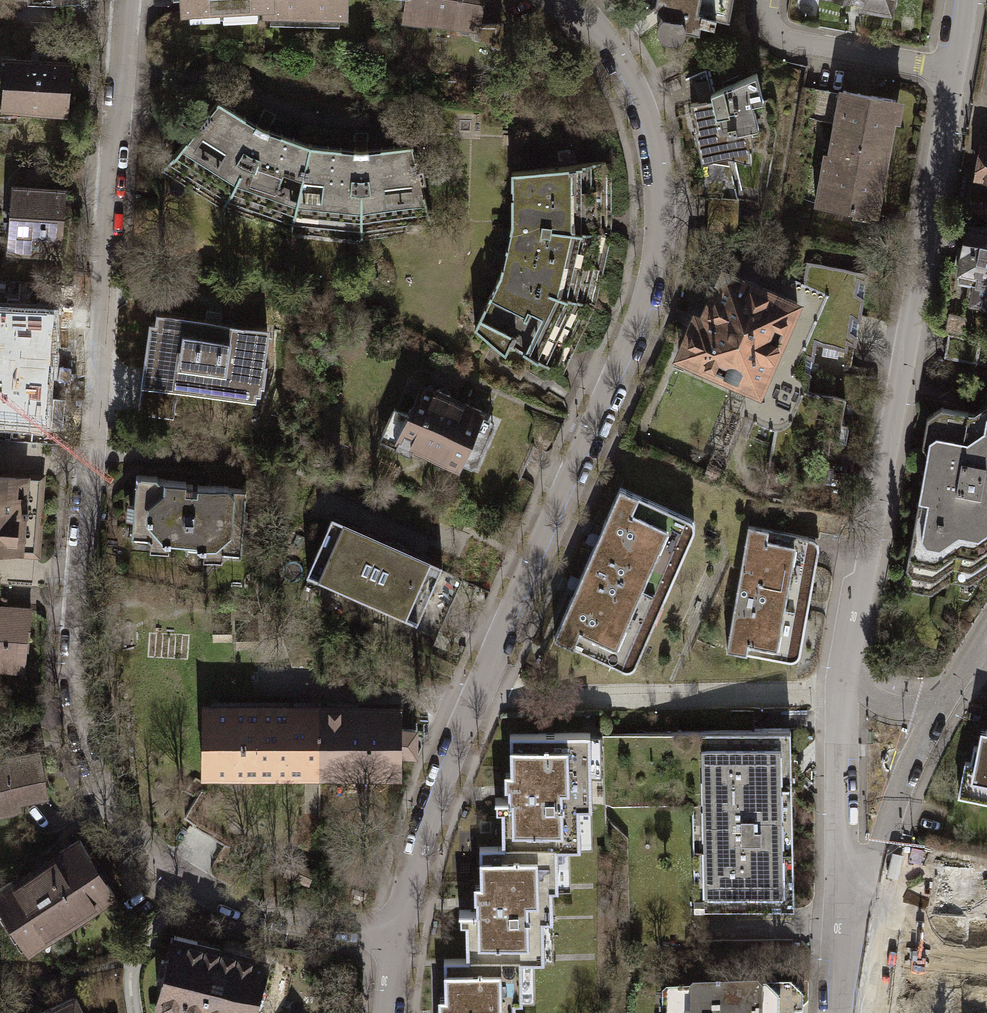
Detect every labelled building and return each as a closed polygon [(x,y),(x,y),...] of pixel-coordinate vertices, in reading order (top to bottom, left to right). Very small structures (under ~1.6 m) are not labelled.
[(345,0),(183,0),(184,11),(264,5),(265,15),(345,17),(345,0)] [(405,12),(423,15),(422,18),(478,26),(482,0),(407,0),(405,12)] [(641,10),(645,12),(648,12),(654,6),(663,17),(660,21),(657,25),(657,30),(658,34),(661,38),(665,41),(669,43),(674,42),(678,41),(681,38),(684,35),(686,30),(699,33),(701,24),(714,25),(715,17),(728,19),(731,0),(635,0),(641,10)] [(862,5),(890,10),(894,5),(894,0),(863,0),(862,5)] [(498,25),(478,26),(476,37),(498,46),(501,39),(498,25)] [(66,111),(70,62),(46,60),(8,57),(3,121),(18,122),(19,108),(66,111)] [(711,99),(689,103),(696,130),(700,130),(705,153),(724,147),(726,156),(748,159),(748,147),(751,146),(751,127),(758,127),(752,104),(761,101),(755,75),(709,92),(711,99)] [(805,118),(837,122),(842,94),(809,89),(805,118)] [(842,91),(842,94),(837,122),(836,130),(833,129),(828,156),(827,156),(825,167),(820,166),(814,202),(873,212),(888,119),(897,120),(900,103),(893,102),(893,99),(842,91)] [(289,230),(309,143),(261,126),(219,97),(161,169),(223,206),(289,230)] [(309,143),(289,230),(361,240),(433,230),(422,179),(426,177),(423,167),(418,167),(411,140),(357,148),(309,143)] [(980,143),(974,176),(986,178),(986,144),(980,143)] [(511,343),(553,369),(584,303),(599,234),(600,160),(509,169),(510,221),(493,286),(471,324),(505,350),(511,343)] [(613,161),(600,160),(599,234),(584,303),(553,369),(561,372),(595,309),(612,235),(613,161)] [(29,170),(28,188),(55,190),(56,172),(29,170)] [(63,190),(55,190),(28,188),(14,187),(9,248),(59,251),(63,190)] [(967,225),(958,279),(970,281),(967,299),(986,302),(986,228),(967,225)] [(866,273),(806,263),(801,283),(828,295),(792,373),(799,378),(802,383),(803,387),(803,391),(802,395),(792,420),(789,425),(784,429),(779,431),(773,432),(766,471),(814,479),(816,463),(825,465),(832,424),(840,426),(844,398),(806,392),(815,343),(845,348),(847,340),(855,341),(866,273)] [(740,382),(758,389),(771,361),(775,359),(779,355),(782,349),(781,343),(780,338),(796,302),(714,268),(702,293),(710,297),(697,329),(689,326),(678,353),(697,363),(702,367),(705,370),(710,371),(715,371),(719,380),(730,385),(740,382)] [(55,316),(0,313),(0,421),(47,425),(55,316)] [(160,313),(151,372),(157,372),(156,375),(170,377),(171,375),(180,376),(255,387),(256,379),(260,380),(262,365),(259,365),(264,329),(160,313)] [(174,418),(180,376),(171,375),(170,377),(156,375),(157,372),(151,372),(147,371),(140,413),(174,418)] [(394,407),(379,440),(409,453),(413,444),(477,473),(503,420),(422,384),(409,414),(394,407)] [(983,412),(939,404),(924,415),(919,445),(924,452),(902,584),(908,591),(930,595),(949,582),(969,585),(986,572),(986,390),(983,412)] [(33,551),(37,522),(31,522),(32,511),(37,512),(41,479),(0,474),(0,548),(33,551)] [(156,476),(135,475),(131,535),(242,554),(245,490),(228,489),(228,485),(186,483),(186,480),(156,478),(156,476)] [(673,510),(619,487),(589,558),(616,570),(614,575),(641,587),(673,510)] [(332,512),(305,572),(416,622),(443,561),(332,512)] [(815,540),(812,537),(747,525),(725,647),(790,658),(794,657),(797,654),(817,544),(815,540)] [(616,570),(589,558),(552,644),(584,657),(586,653),(609,663),(641,587),(614,575),(616,570)] [(23,670),(25,646),(26,647),(30,610),(8,608),(7,614),(0,613),(0,668),(23,670)] [(399,707),(316,708),(316,773),(400,772),(400,754),(416,754),(416,726),(399,726),(399,707)] [(202,773),(316,773),(316,708),(202,708),(202,773)] [(979,726),(975,745),(972,744),(968,760),(963,759),(956,796),(986,802),(986,727),(979,726)] [(793,904),(791,779),(796,779),(795,763),(790,763),(790,728),(600,732),(602,803),(691,802),(693,906),(793,904)] [(588,732),(508,733),(509,782),(507,782),(507,796),(502,796),(503,848),(548,847),(579,846),(579,842),(572,842),(571,828),(576,828),(576,805),(590,805),(588,732)] [(0,758),(0,808),(20,805),(15,796),(46,787),(39,751),(0,758)] [(186,824),(174,847),(221,871),(233,848),(186,824)] [(0,885),(0,898),(28,947),(110,893),(78,838),(0,885)] [(503,848),(479,848),(480,894),(475,894),(475,910),(466,910),(467,960),(513,959),(543,958),(543,955),(536,955),(535,938),(543,938),(543,918),(550,918),(550,888),(555,888),(554,863),(548,863),(548,847),(503,848)] [(977,916),(981,867),(938,863),(933,918),(966,921),(963,952),(915,948),(909,1012),(965,1012),(969,968),(986,970),(986,917),(977,916)] [(173,934),(169,955),(163,957),(157,974),(160,977),(157,998),(213,1012),(249,1012),(264,960),(195,944),(194,940),(173,934)] [(444,960),(445,1007),(441,1007),(441,1012),(514,1012),(514,1001),(521,1000),(521,975),(513,975),(513,959),(467,960),(444,960)] [(665,995),(661,1000),(661,1012),(802,1012),(802,1007),(798,1004),(788,1003),(782,997),(665,995)] [(39,1012),(82,1012),(74,996),(39,1012)]
